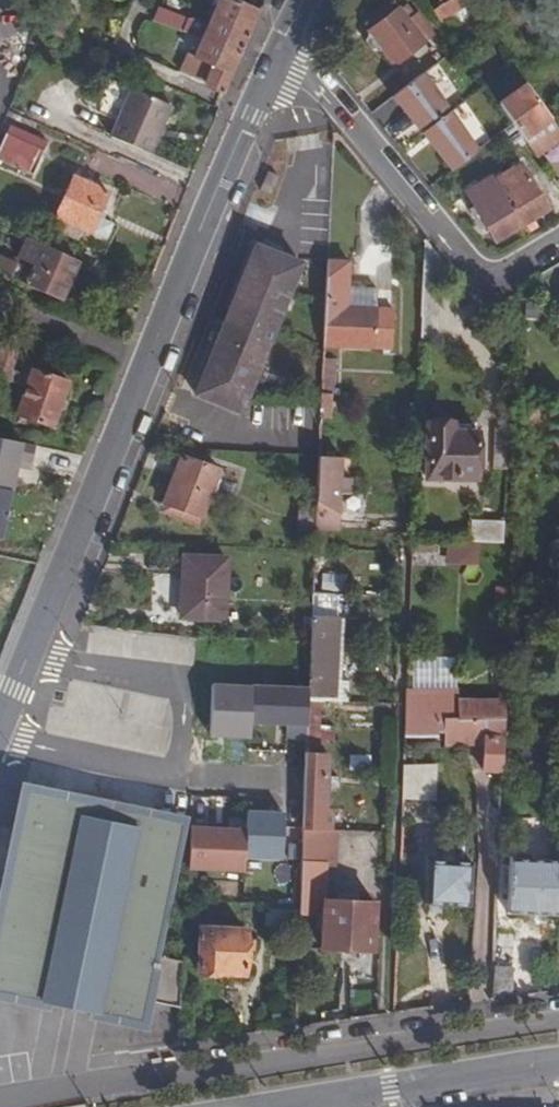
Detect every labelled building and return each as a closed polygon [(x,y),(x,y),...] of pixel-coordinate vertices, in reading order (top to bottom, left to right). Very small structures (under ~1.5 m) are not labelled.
[(181,79),(224,96),(230,82),(253,30),(260,14),(228,0),(222,0),(194,63),(188,61),(181,79)] [(443,5),(433,12),(443,25),(471,5),(468,0),(440,0),(443,5)] [(158,6),(153,22),(177,30),(182,15),(158,6)] [(360,24),(365,31),(388,14),(383,7),(360,24)] [(383,55),(391,66),(407,54),(421,44),(404,20),(410,16),(403,7),(398,11),(396,8),(388,14),(365,31),(368,35),(383,55)] [(523,16),(538,39),(549,33),(534,9),(523,16)] [(407,54),(414,63),(436,47),(415,17),(412,19),(410,16),(404,20),(421,44),(407,54)] [(361,45),(370,58),(383,55),(368,35),(361,45)] [(389,67),(397,77),(414,63),(407,54),(391,66),(389,67)] [(422,77),(400,94),(456,169),(478,153),(422,77)] [(131,85),(110,133),(149,151),(171,103),(131,85)] [(537,156),(558,141),(558,128),(529,87),(501,106),(515,125),(537,156)] [(0,146),(0,164),(32,177),(43,151),(5,134),(0,146)] [(466,191),(497,243),(523,226),(525,225),(532,221),(550,209),(521,162),(506,171),(495,178),(493,175),(466,191)] [(502,164),(490,170),(493,175),(495,178),(506,171),(502,164)] [(263,174),(255,191),(265,196),(273,178),(263,174)] [(73,179),(54,220),(90,234),(107,194),(73,179)] [(525,225),(523,226),(527,234),(537,229),(532,221),(525,225)] [(59,304),(77,262),(26,240),(16,266),(0,259),(0,279),(59,304)] [(272,257),(250,248),(189,393),(233,412),(301,253),(278,243),(272,257)] [(278,243),(250,248),(272,257),(278,243)] [(394,349),(396,310),(379,309),(350,308),(352,262),(328,260),(324,345),(394,349)] [(379,309),(379,290),(351,289),(350,308),(379,309)] [(336,387),(334,357),(302,359),(303,388),(336,387)] [(33,369),(17,413),(53,425),(69,381),(33,369)] [(10,374),(6,387),(10,388),(15,375),(10,374)] [(322,395),(321,420),(334,420),(334,396),(322,395)] [(431,422),(428,477),(471,479),(472,469),(479,470),(481,431),(470,430),(452,431),(453,423),(431,422)] [(0,437),(0,489),(10,491),(17,460),(31,463),(35,445),(0,437)] [(337,530),(341,530),(342,494),(353,494),(353,479),(343,479),(344,457),(320,457),(317,506),(317,529),(337,530)] [(177,460),(158,507),(192,521),(212,475),(177,460)] [(472,469),(471,479),(478,479),(479,470),(472,469)] [(0,489),(0,527),(2,527),(10,491),(0,489)] [(299,504),(297,536),(317,537),(317,529),(317,506),(299,504)] [(158,507),(153,518),(189,531),(192,521),(158,507)] [(473,521),(472,539),(478,539),(502,540),(502,522),(473,521)] [(450,539),(449,555),(478,556),(478,539),(472,539),(450,539)] [(192,602),(191,620),(227,621),(230,559),(188,558),(185,602),(192,602)] [(325,573),(324,591),(346,592),(346,574),(325,573)] [(314,594),(313,621),(335,621),(336,610),(329,609),(330,595),(314,594)] [(310,690),(310,696),(334,697),(335,621),(313,621),(312,642),(310,690)] [(334,697),(334,701),(350,702),(351,681),(341,680),(343,621),(335,621),(334,697)] [(523,638),(522,655),(530,656),(531,638),(523,638)] [(417,660),(416,694),(457,695),(459,661),(417,660)] [(214,687),(211,737),(252,739),(252,725),(254,689),(214,687)] [(254,688),(254,689),(252,725),(289,727),(288,741),(308,742),(308,741),(310,701),(310,696),(310,690),(254,688)] [(416,694),(408,693),(407,738),(440,739),(440,733),(449,734),(448,746),(486,747),(485,772),(504,773),(507,697),(457,695),(416,694)] [(310,701),(308,741),(319,742),(321,701),(310,701)] [(328,809),(328,788),(329,754),(308,753),(304,829),(334,831),(335,809),(328,809)] [(406,753),(405,786),(436,787),(438,754),(406,753)] [(32,1004),(66,1011),(97,1017),(149,1028),(153,1003),(163,958),(190,824),(30,791),(4,917),(0,937),(0,997),(32,1004)] [(248,832),(247,860),(283,861),(286,815),(249,813),(248,832)] [(327,903),(328,865),(337,866),(338,831),(334,831),(304,829),(301,916),(300,921),(326,922),(324,952),(373,954),(375,905),(327,903)] [(248,832),(192,830),(190,870),(246,873),(247,860),(248,832)] [(509,914),(558,916),(558,860),(511,858),(509,914)] [(428,861),(426,906),(471,907),(473,862),(428,861)] [(266,914),(265,937),(300,938),(300,921),(301,916),(266,914)] [(201,929),(199,973),(247,976),(249,932),(201,929)] [(190,964),(163,958),(153,1003),(180,1009),(190,964)] [(496,966),(495,1002),(514,1000),(516,967),(496,966)]
